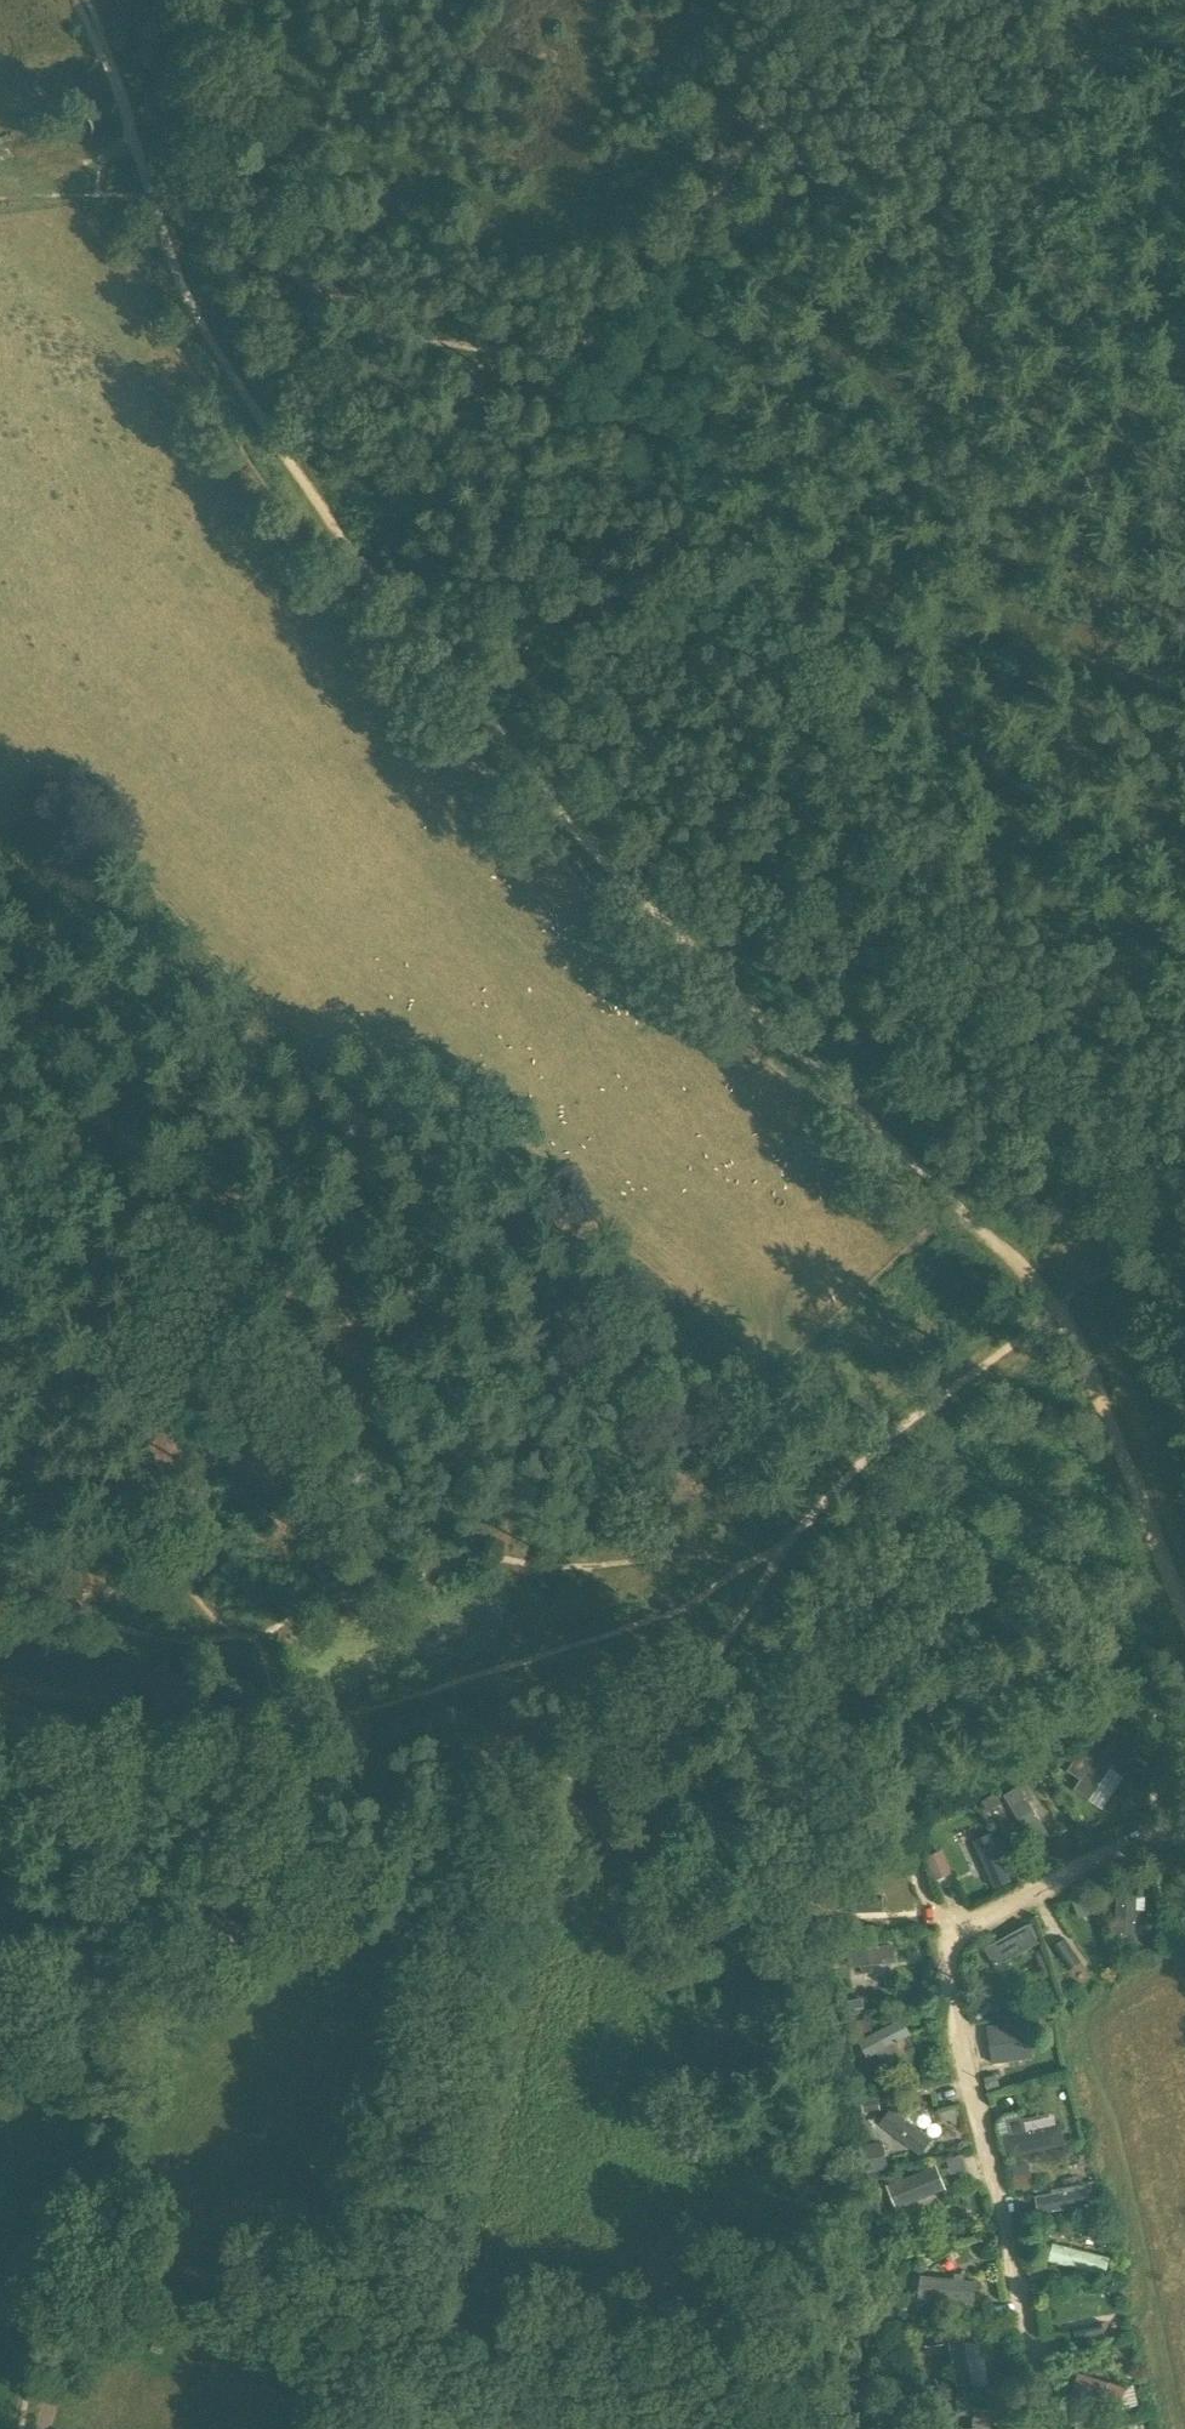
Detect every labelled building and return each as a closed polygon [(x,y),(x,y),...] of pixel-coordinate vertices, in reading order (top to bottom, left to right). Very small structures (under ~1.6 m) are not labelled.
[(1111,1726),(1151,1823),(1164,1819),(1177,1815),(1184,1813),(1184,1714),(1179,1697),(1111,1726)] [(1111,1726),(1048,1763),(1094,1850),(1105,1844),(1117,1838),(1128,1833),(1140,1828),(1151,1823),(1111,1726)] [(1048,1763),(979,1805),(1020,1888),(1094,1850),(1048,1763)] [(960,1816),(913,1841),(951,1923),(1020,1888),(979,1805),(960,1816)] [(819,1896),(812,1920),(813,1946),(908,1932),(942,1932),(944,1929),(951,1923),(913,1841),(837,1882),(819,1896)] [(1106,1872),(1093,1878),(1121,1979),(1182,1948),(1141,1854),(1129,1860),(1118,1865),(1106,1872)] [(1093,1878),(1033,1910),(1063,2008),(1121,1979),(1093,1878)] [(957,1973),(957,1978),(958,1983),(961,2008),(964,2024),(1061,2009),(1063,2008),(1033,1910),(966,1944),(963,1948),(961,1953),(960,1958),(958,1963),(958,1968),(957,1973)] [(908,1932),(813,1946),(813,1948),(832,2021),(919,2005),(942,1998),(940,1985),(938,1955),(938,1951),(938,1947),(938,1943),(939,1939),(941,1936),(942,1932),(908,1932)] [(1061,2009),(964,2024),(971,2055),(981,2095),(1076,2069),(1061,2009)] [(872,2027),(869,2016),(853,2020),(856,2031),(872,2027)] [(857,2042),(866,2059),(910,2036),(901,2019),(857,2042)] [(1076,2069),(981,2095),(997,2163),(1092,2139),(1076,2069)] [(958,2076),(852,2096),(867,2155),(872,2174),(977,2147),(958,2076)] [(1092,2139),(997,2163),(1008,2206),(1013,2229),(1109,2208),(1107,2200),(1092,2139)] [(947,2158),(950,2169),(954,2171),(965,2168),(961,2154),(947,2158)] [(887,2186),(897,2209),(945,2189),(935,2166),(887,2186)] [(1110,2258),(1049,2244),(1044,2265),(1105,2279),(1110,2258)] [(1124,2273),(1027,2295),(1032,2314),(1041,2355),(1138,2332),(1124,2273)] [(974,2281),(918,2277),(917,2302),(972,2306),(974,2281)] [(1013,2314),(907,2332),(921,2399),(1029,2381),(1013,2317),(1013,2314)] [(1127,2386),(1071,2372),(1065,2396),(1121,2411),(1127,2386)] [(1088,2413),(1067,2418),(1069,2426),(1090,2421),(1088,2413)]
